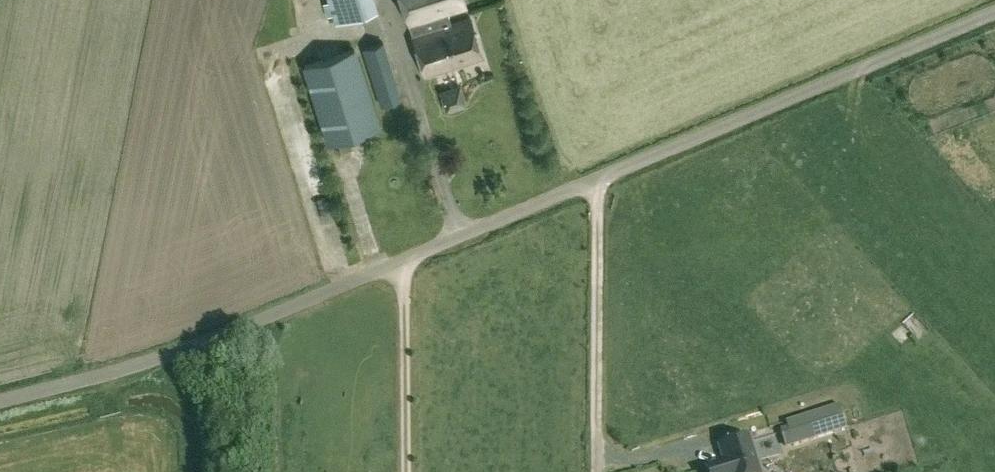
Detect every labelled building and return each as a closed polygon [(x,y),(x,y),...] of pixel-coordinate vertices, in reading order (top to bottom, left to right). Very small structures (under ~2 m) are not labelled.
[(373,10),(370,0),(330,0),(337,21),(373,10)] [(449,12),(449,11),(468,5),(467,0),(402,0),(409,24),(410,24),(449,12)] [(452,22),(449,12),(410,24),(425,75),(483,58),(471,16),(452,22)] [(381,16),(369,21),(375,36),(387,32),(381,16)] [(382,104),(402,98),(384,41),(364,47),(382,104)] [(329,142),(379,126),(355,48),(304,64),(329,142)] [(459,86),(440,93),(447,112),(466,105),(459,86)] [(846,426),(839,406),(827,410),(830,418),(788,432),(792,444),(846,426)] [(748,438),(733,443),(732,439),(722,442),(723,446),(719,447),(724,462),(706,468),(707,471),(759,471),(748,438)]
